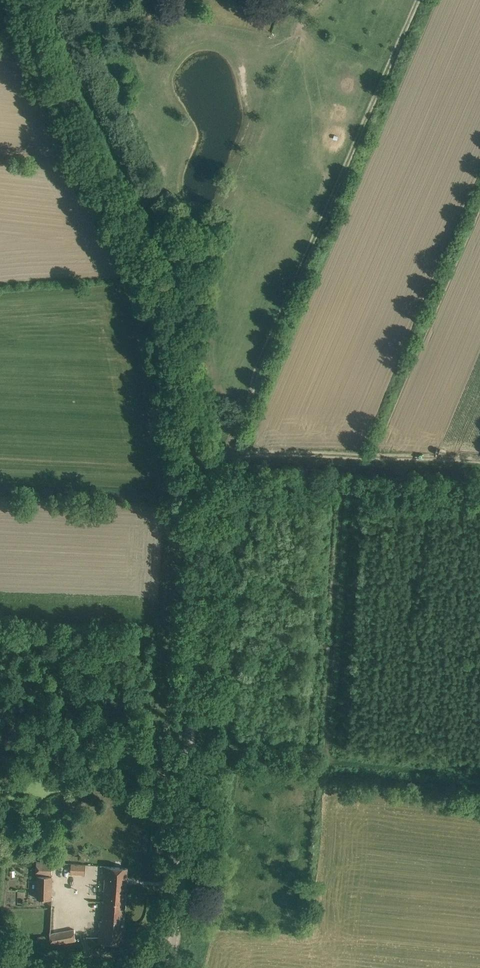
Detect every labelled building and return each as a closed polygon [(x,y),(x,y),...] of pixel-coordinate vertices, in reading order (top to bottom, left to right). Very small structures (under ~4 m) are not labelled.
[(52,861),(37,860),(36,876),(38,877),(37,898),(51,898),(52,861)] [(70,874),(84,875),(85,865),(71,865),(70,874)] [(128,868),(104,866),(103,877),(105,877),(103,904),(125,905),(128,868)] [(125,905),(103,904),(102,921),(100,921),(99,941),(123,943),(125,905)] [(76,940),(74,930),(74,929),(49,933),(51,944),(76,940)]
